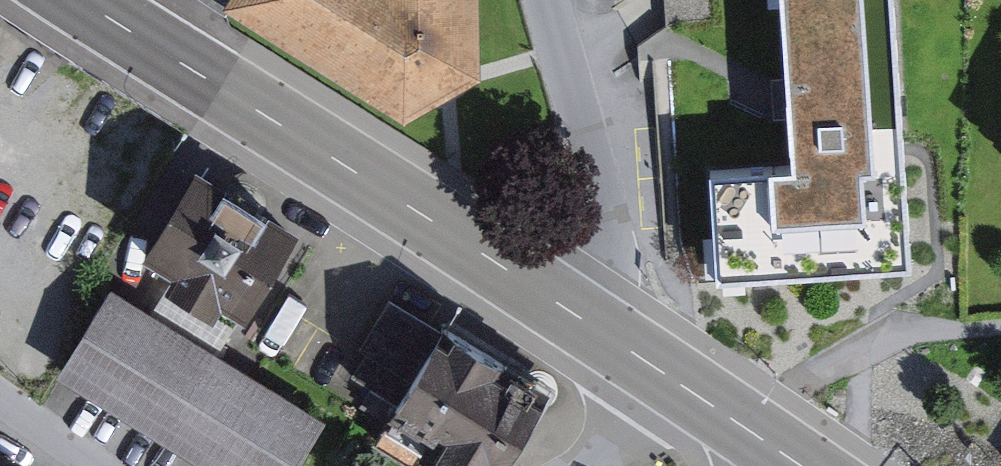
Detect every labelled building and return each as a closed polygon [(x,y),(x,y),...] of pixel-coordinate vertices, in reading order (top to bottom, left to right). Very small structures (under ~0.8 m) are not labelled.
[(228,7),(403,116),(483,70),(484,0),(219,0),(228,7)] [(709,173),(773,169),(799,167),(787,0),(697,0),(709,173)] [(709,173),(716,275),(931,260),(913,0),(876,0),(890,202),(776,210),(773,169),(709,173)] [(799,167),(773,169),(776,210),(890,202),(876,0),(787,0),(799,167)] [(313,226),(214,146),(144,233),(243,313),(313,226)] [(124,283),(74,363),(240,465),(302,465),(334,415),(124,283)] [(388,410),(475,465),(500,465),(554,382),(449,315),(388,410)] [(0,433),(0,465),(24,465),(8,456),(16,443),(0,433)]
